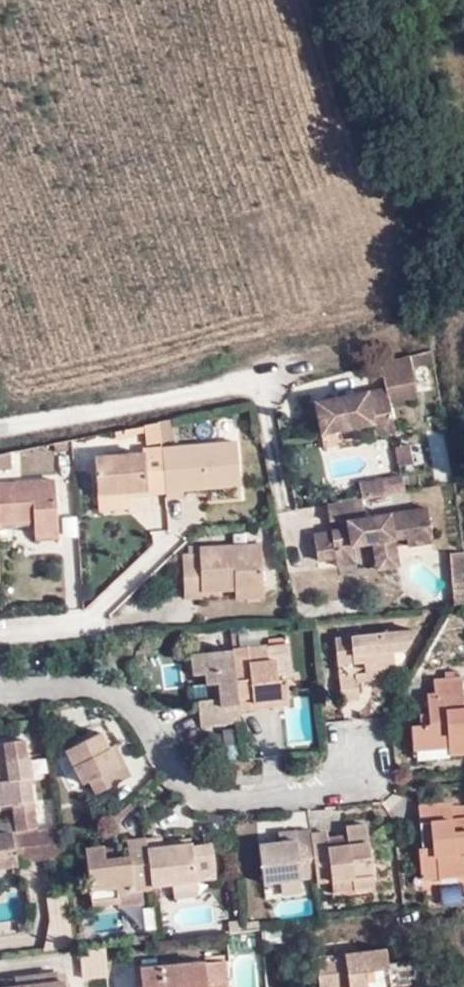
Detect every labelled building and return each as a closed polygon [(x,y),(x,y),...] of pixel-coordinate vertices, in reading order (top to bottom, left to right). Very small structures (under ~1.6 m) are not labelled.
[(433,350),(412,356),(414,367),(435,364),(433,350)] [(414,367),(412,356),(382,365),(386,389),(315,402),(318,418),(321,434),(372,425),(375,436),(394,433),(390,403),(419,398),(414,367)] [(318,418),(315,402),(307,404),(312,419),(318,418)] [(167,421),(155,424),(158,443),(169,441),(167,421)] [(155,424),(141,427),(142,433),(143,447),(158,443),(155,424)] [(141,427),(130,429),(131,435),(142,433),(141,427)] [(131,435),(130,429),(111,433),(112,442),(131,438),(131,435)] [(397,467),(415,461),(409,441),(391,447),(397,467)] [(161,489),(162,493),(162,498),(179,496),(179,490),(236,486),(232,443),(139,452),(139,456),(92,460),(95,500),(119,498),(118,494),(161,489)] [(360,482),(363,498),(386,493),(385,485),(384,479),(360,482)] [(29,522),(31,539),(54,538),(51,482),(0,485),(0,524),(29,522)] [(386,493),(395,492),(394,484),(385,485),(386,493)] [(119,498),(162,493),(161,489),(118,494),(119,498)] [(120,510),(119,498),(95,500),(96,512),(120,510)] [(363,498),(328,504),(330,520),(341,519),(341,522),(348,522),(349,528),(342,529),(314,534),(319,558),(336,557),(336,548),(355,544),(375,542),(377,559),(397,556),(395,538),(407,537),(409,545),(434,541),(429,508),(366,517),(363,498)] [(336,548),(336,557),(337,564),(357,561),(355,544),(336,548)] [(258,546),(198,547),(198,555),(186,555),(180,556),(181,584),(199,583),(199,590),(234,589),(260,589),(258,546)] [(198,555),(198,547),(186,547),(186,555),(198,555)] [(463,590),(463,568),(463,552),(450,554),(453,590),(463,590)] [(399,565),(397,556),(377,559),(378,568),(399,565)] [(199,583),(181,584),(182,600),(199,599),(199,590),(199,583)] [(260,596),(260,589),(234,589),(233,598),(260,596)] [(463,602),(463,599),(463,590),(453,590),(454,603),(460,603),(463,602)] [(363,663),(363,666),(376,664),(377,668),(395,666),(394,652),(405,651),(415,630),(335,640),(339,665),(363,663)] [(286,645),(266,647),(267,662),(276,661),(287,659),(286,645)] [(266,647),(238,650),(233,651),(239,704),(266,702),(267,708),(289,706),(288,688),(296,687),(295,678),(278,680),(276,661),(267,662),(266,647)] [(201,726),(241,723),(240,711),(239,704),(233,651),(192,655),(194,675),(206,675),(209,701),(199,702),(201,726)] [(376,664),(363,666),(364,673),(358,674),(358,683),(378,682),(377,673),(395,671),(395,666),(377,668),(376,664)] [(358,683),(358,674),(339,676),(343,702),(360,701),(358,683)] [(422,725),(412,726),(414,749),(455,747),(456,753),(463,752),(463,709),(461,680),(433,681),(433,696),(427,697),(429,713),(430,724),(422,725)] [(239,704),(240,711),(267,708),(266,702),(239,704)] [(420,714),(422,725),(430,724),(429,713),(420,714)] [(129,774),(122,761),(116,764),(106,746),(99,731),(65,748),(83,782),(89,779),(96,792),(129,774)] [(13,804),(32,802),(24,740),(0,743),(0,806),(13,804)] [(116,764),(122,761),(112,743),(106,746),(116,764)] [(110,826),(135,808),(130,803),(106,821),(110,826)] [(453,821),(452,811),(452,805),(420,807),(421,825),(431,825),(432,849),(423,849),(419,849),(421,870),(438,869),(438,879),(463,877),(463,821),(453,821)] [(33,806),(13,808),(16,832),(35,829),(33,806)] [(463,821),(463,811),(452,811),(453,821),(463,821)] [(316,876),(317,883),(332,882),(352,880),(353,890),(373,887),(366,824),(346,826),(347,835),(348,840),(328,842),(328,837),(327,832),(311,834),(315,867),(316,876)] [(431,825),(421,825),(423,849),(432,849),(431,825)] [(311,834),(310,829),(295,830),(296,840),(280,841),(259,843),(263,882),(301,878),(300,869),(315,867),(311,834)] [(15,867),(15,862),(61,859),(56,830),(16,833),(0,836),(0,869),(15,867)] [(296,840),(295,830),(280,831),(280,841),(296,840)] [(160,838),(144,839),(150,886),(172,884),(194,881),(190,844),(161,847),(160,842),(160,838)] [(150,886),(144,839),(126,841),(128,857),(113,859),(104,860),(103,853),(103,847),(85,849),(91,904),(117,902),(117,892),(140,889),(150,888),(150,886)] [(301,878),(316,876),(315,867),(300,869),(301,878)] [(422,880),(438,879),(438,869),(421,870),(422,880)] [(352,880),(332,882),(333,891),(353,890),(352,880)] [(194,881),(172,884),(173,901),(196,897),(194,881)] [(32,902),(30,887),(23,887),(24,902),(32,902)] [(142,903),(140,889),(117,892),(117,902),(118,906),(142,903)] [(55,949),(73,946),(66,895),(48,898),(55,949)] [(146,921),(154,920),(152,900),(145,901),(146,921)] [(308,901),(283,901),(283,913),(308,913),(308,901)] [(419,960),(387,964),(385,950),(316,959),(319,986),(423,986),(419,960)] [(143,986),(225,986),(223,962),(141,970),(143,986)] [(63,983),(58,983),(57,974),(14,980),(15,986),(64,986),(63,983)]
